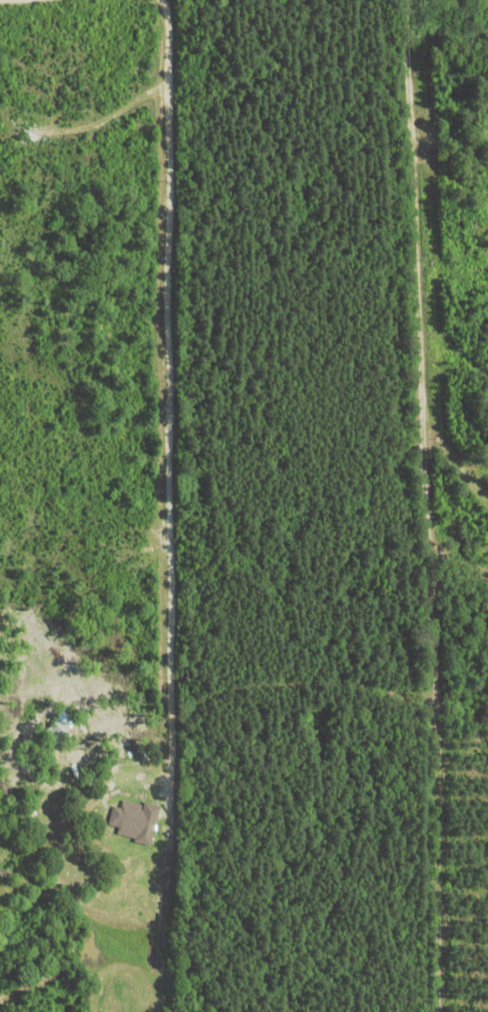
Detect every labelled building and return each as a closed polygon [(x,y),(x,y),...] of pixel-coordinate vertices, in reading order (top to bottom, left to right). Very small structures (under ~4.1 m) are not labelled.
[(124,829),(122,836),(146,842),(153,810),(117,802),(111,826),(124,829)]
